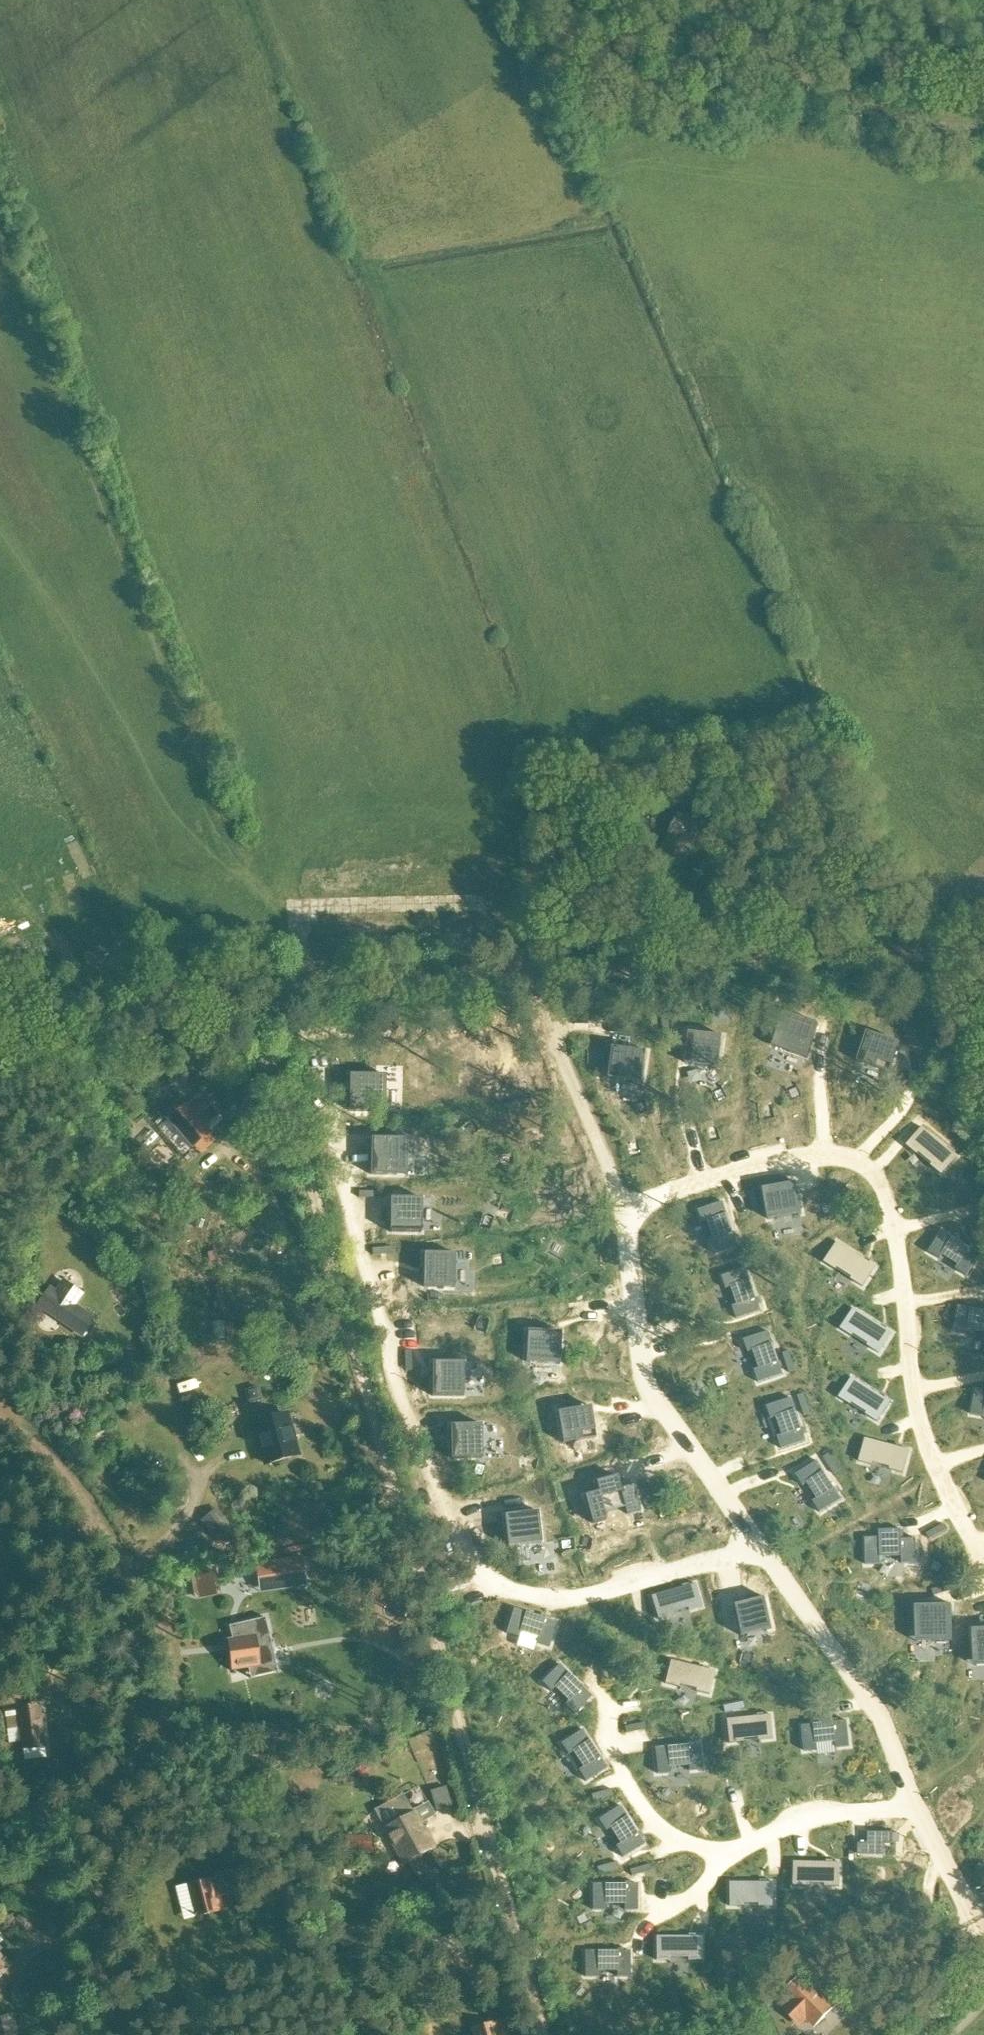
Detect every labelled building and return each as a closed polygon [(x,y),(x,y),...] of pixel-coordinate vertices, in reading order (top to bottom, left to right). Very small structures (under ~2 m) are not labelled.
[(678,815),(668,836),(695,848),(704,827),(678,815)] [(673,859),(681,843),(669,837),(661,854),(673,859)] [(783,1012),(772,1046),(807,1057),(818,1023),(783,1012)] [(867,1033),(858,1063),(890,1073),(899,1043),(867,1033)] [(689,1034),(687,1065),(721,1067),(723,1036),(689,1034)] [(613,1048),(610,1080),(643,1083),(646,1051),(613,1048)] [(349,1076),(348,1112),(358,1112),(377,1113),(384,1113),(385,1076),(349,1076)] [(170,1118),(158,1128),(183,1156),(194,1147),(208,1134),(203,1127),(220,1113),(207,1097),(190,1112),(184,1106),(170,1118)] [(919,1127),(903,1147),(934,1174),(951,1153),(919,1127)] [(370,1140),(369,1175),(405,1176),(406,1140),(370,1140)] [(797,1184),(764,1190),(769,1220),(802,1215),(797,1184)] [(390,1199),(389,1233),(421,1233),(421,1200),(390,1199)] [(722,1203),(699,1212),(703,1224),(708,1223),(714,1240),(709,1242),(714,1254),(738,1246),(722,1203)] [(942,1232),(929,1253),(940,1261),(943,1256),(958,1266),(956,1270),(967,1277),(980,1256),(942,1232)] [(837,1243),(825,1263),(836,1270),(839,1266),(854,1276),(852,1280),(863,1287),(875,1268),(837,1243)] [(423,1255),(422,1288),(454,1288),(454,1255),(423,1255)] [(746,1269),(722,1278),(727,1290),(731,1289),(737,1306),(733,1308),(737,1320),(761,1312),(746,1269)] [(93,1320),(74,1306),(83,1294),(62,1279),(53,1292),(52,1291),(41,1308),(82,1336),(93,1320)] [(954,1333),(967,1335),(968,1330),(983,1333),(983,1313),(959,1308),(954,1333)] [(853,1310),(841,1329),(853,1337),(855,1332),(871,1342),(868,1346),(879,1354),(892,1334),(853,1310)] [(527,1332),(525,1363),(559,1365),(560,1333),(527,1332)] [(768,1332),(744,1341),(749,1353),(753,1352),(760,1370),(755,1372),(759,1384),(783,1375),(768,1332)] [(431,1362),(432,1396),(463,1396),(463,1362),(431,1362)] [(852,1379),(839,1398),(851,1405),(854,1401),(869,1411),(866,1415),(878,1422),(890,1403),(852,1379)] [(971,1414),(983,1416),(983,1391),(976,1389),(971,1414)] [(259,1390),(246,1393),(250,1405),(262,1402),(259,1390)] [(791,1399),(767,1407),(772,1420),(777,1418),(783,1436),(778,1437),(783,1450),(806,1442),(791,1399)] [(589,1407),(557,1413),(562,1443),(594,1438),(589,1407)] [(288,1415),(253,1425),(264,1464),(300,1454),(288,1415)] [(481,1425),(449,1425),(450,1460),(482,1459),(481,1425)] [(865,1440),(860,1462),(873,1466),(874,1461),(892,1465),(890,1470),(903,1474),(909,1451),(865,1440)] [(817,1462),(796,1475),(803,1487),(808,1484),(818,1499),(813,1502),(820,1513),(841,1500),(817,1462)] [(598,1492),(584,1497),(592,1524),(605,1521),(603,1513),(623,1507),(625,1514),(639,1510),(632,1485),(619,1489),(616,1477),(595,1482),(598,1492)] [(220,1509),(203,1522),(220,1544),(237,1531),(220,1509)] [(538,1512),(503,1516),(507,1548),(541,1544),(538,1512)] [(880,1538),(866,1538),(867,1565),(881,1565),(881,1558),(903,1557),(903,1564),(917,1564),(916,1539),(902,1540),(902,1530),(880,1531),(880,1538)] [(302,1558),(254,1564),(258,1595),(306,1588),(302,1558)] [(695,1585),(651,1598),(657,1620),(670,1616),(669,1611),(686,1606),(688,1611),(701,1608),(695,1585)] [(766,1599),(733,1606),(741,1636),(773,1629),(766,1599)] [(952,1605),(916,1606),(916,1642),(953,1641),(952,1605)] [(513,1610),(505,1634),(519,1638),(516,1647),(533,1652),(536,1643),(549,1647),(556,1623),(513,1610)] [(232,1639),(226,1640),(231,1671),(248,1669),(250,1679),(277,1672),(264,1618),(229,1627),(232,1639)] [(972,1629),(974,1665),(983,1665),(983,1629),(972,1629)] [(670,1662),(664,1685),(677,1688),(679,1683),(696,1687),(695,1692),(708,1696),(714,1673),(670,1662)] [(558,1665),(541,1683),(550,1693),(554,1689),(567,1702),(564,1705),(573,1714),(591,1697),(558,1665)] [(748,1714),(747,1701),(725,1703),(726,1716),(748,1714)] [(18,1710),(19,1712),(7,1713),(11,1741),(22,1740),(23,1749),(44,1746),(38,1707),(18,1710)] [(771,1716),(726,1721),(728,1744),(742,1743),(741,1737),(759,1736),(760,1741),(773,1739),(771,1716)] [(847,1722),(802,1727),(804,1752),(818,1750),(817,1744),(835,1742),(836,1748),(849,1747),(847,1722)] [(581,1731),(560,1745),(567,1756),(572,1753),(582,1768),(577,1771),(585,1783),(606,1769),(581,1731)] [(699,1745),(653,1750),(656,1775),(669,1773),(669,1767),(687,1766),(688,1772),(701,1770),(699,1745)] [(432,1789),(438,1808),(456,1802),(450,1783),(432,1789)] [(433,1816),(425,1803),(411,1811),(383,1826),(404,1864),(432,1849),(418,1824),(433,1816)] [(619,1807),(598,1820),(605,1832),(609,1829),(619,1844),(615,1847),(622,1858),(644,1845),(619,1807)] [(344,1834),(343,1849),(370,1851),(371,1836),(344,1834)] [(858,1845),(858,1856),(883,1857),(883,1845),(892,1846),(892,1834),(868,1834),(868,1845),(858,1845)] [(794,1863),(794,1886),(807,1886),(808,1881),(826,1881),(826,1887),(839,1887),(840,1864),(794,1863)] [(214,1878),(184,1885),(175,1887),(182,1915),(191,1913),(191,1916),(223,1908),(218,1892),(233,1888),(228,1871),(213,1874),(214,1878)] [(728,1884),(728,1907),(742,1907),(742,1902),(760,1902),(760,1907),(774,1907),(774,1884),(728,1884)] [(591,1885),(591,1911),(605,1910),(605,1904),(623,1904),(623,1910),(637,1910),(636,1885),(591,1885)] [(655,1938),(655,1961),(669,1961),(669,1956),(687,1956),(687,1961),(701,1961),(701,1938),(655,1938)] [(583,1952),(584,1978),(597,1977),(597,1971),(615,1971),(615,1977),(629,1977),(629,1952),(583,1952)] [(834,1965),(827,1972),(841,1986),(848,1979),(834,1965)] [(816,2026),(834,2009),(802,1976),(784,1994),(792,2001),(786,2007),(801,2023),(807,2017),(816,2026)] [(507,2027),(509,2027),(506,2016),(472,2026),(474,2034),(509,2034),(507,2027)] [(2,2022),(6,2034),(18,2034),(13,2019),(2,2022)]
